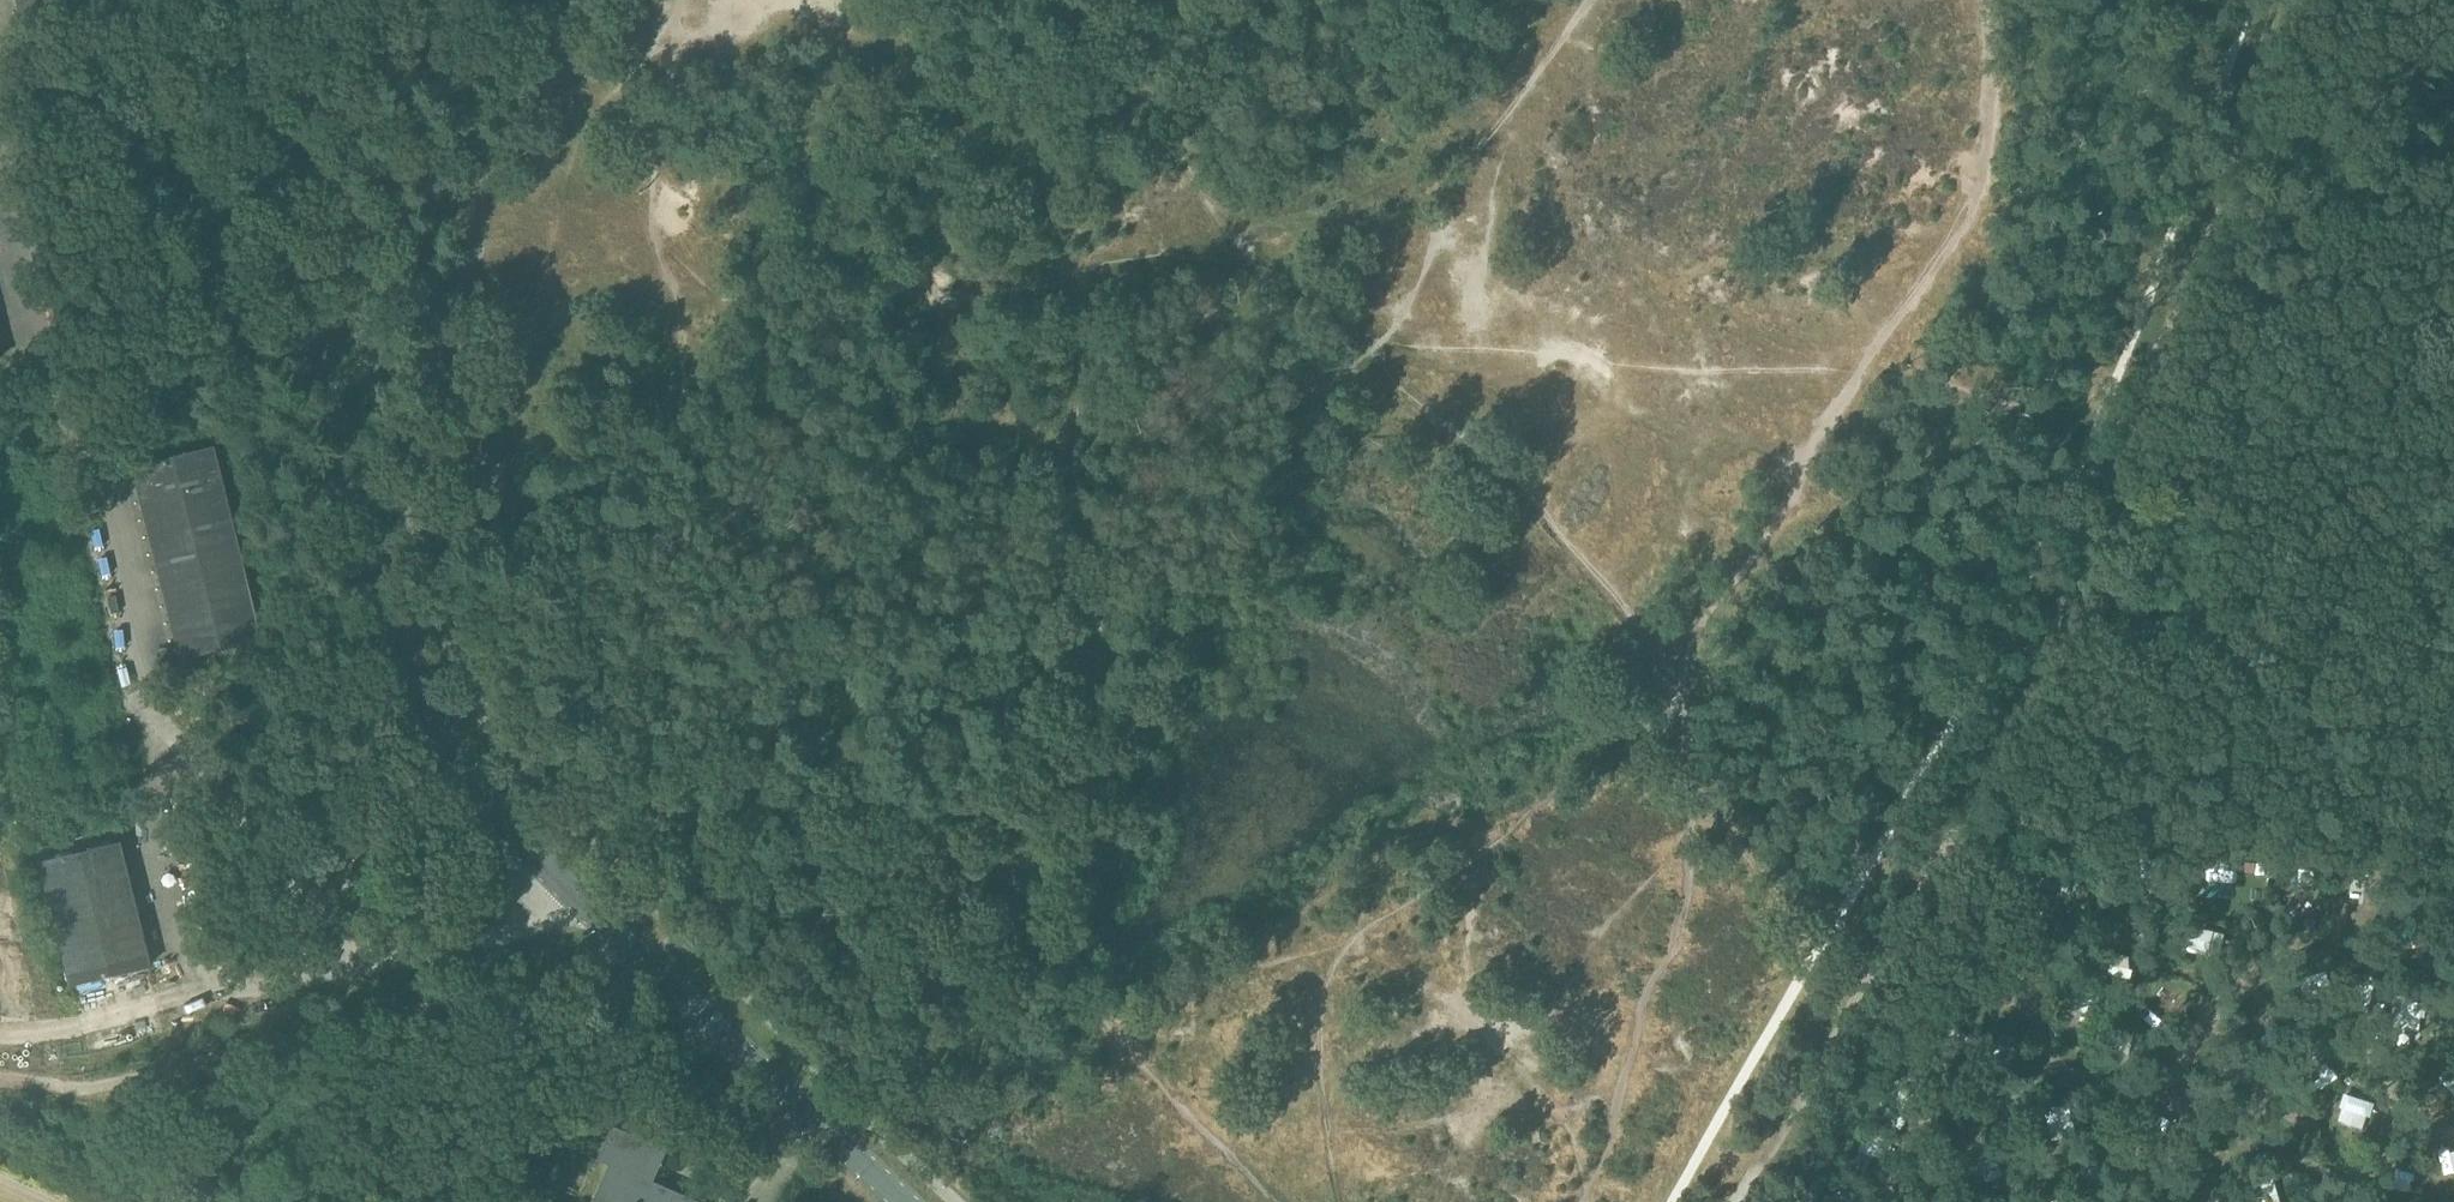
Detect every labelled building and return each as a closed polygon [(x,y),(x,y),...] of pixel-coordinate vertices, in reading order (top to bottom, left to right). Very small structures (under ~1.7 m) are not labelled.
[(654,1180),(668,1149),(613,1125),(599,1159),(610,1164),(593,1201),(703,1201),(654,1180)]
